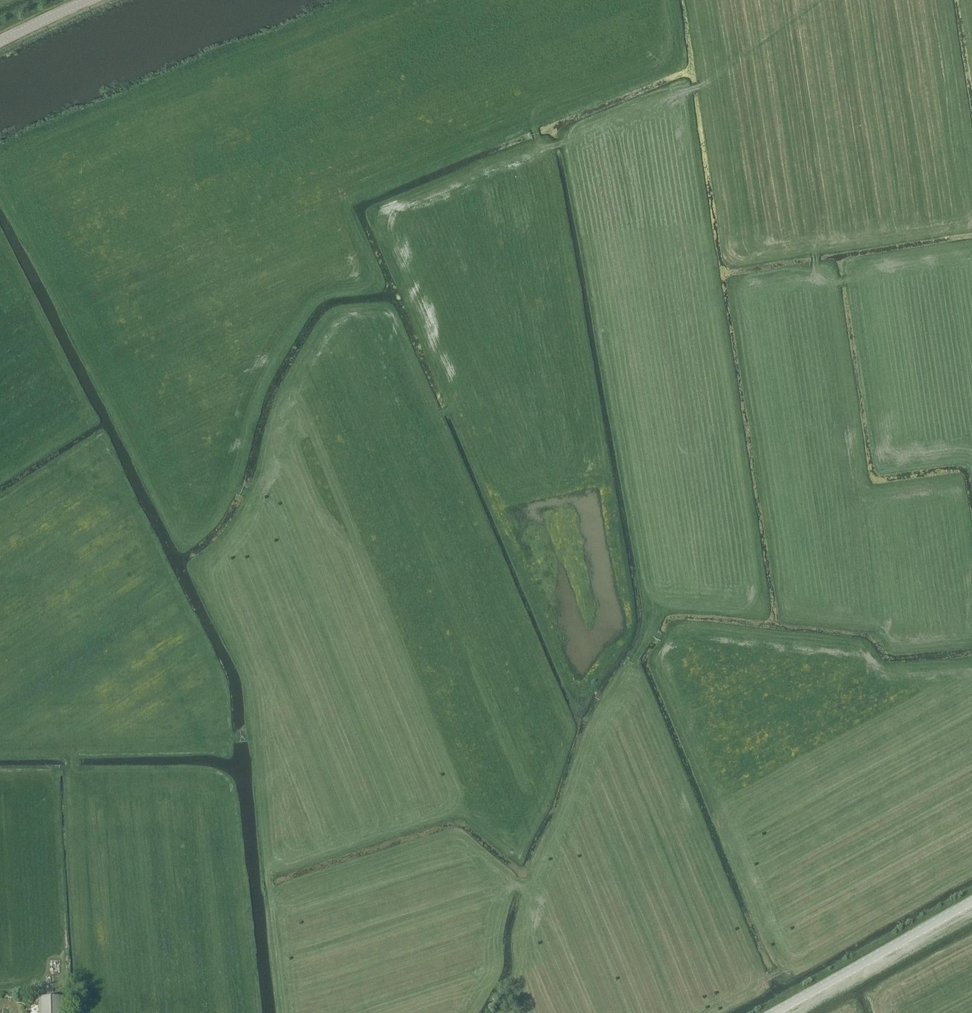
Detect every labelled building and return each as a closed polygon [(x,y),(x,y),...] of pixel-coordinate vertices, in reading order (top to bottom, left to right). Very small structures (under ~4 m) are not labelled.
[(36,998),(37,1012),(59,1012),(59,997),(43,998),(36,998)]
